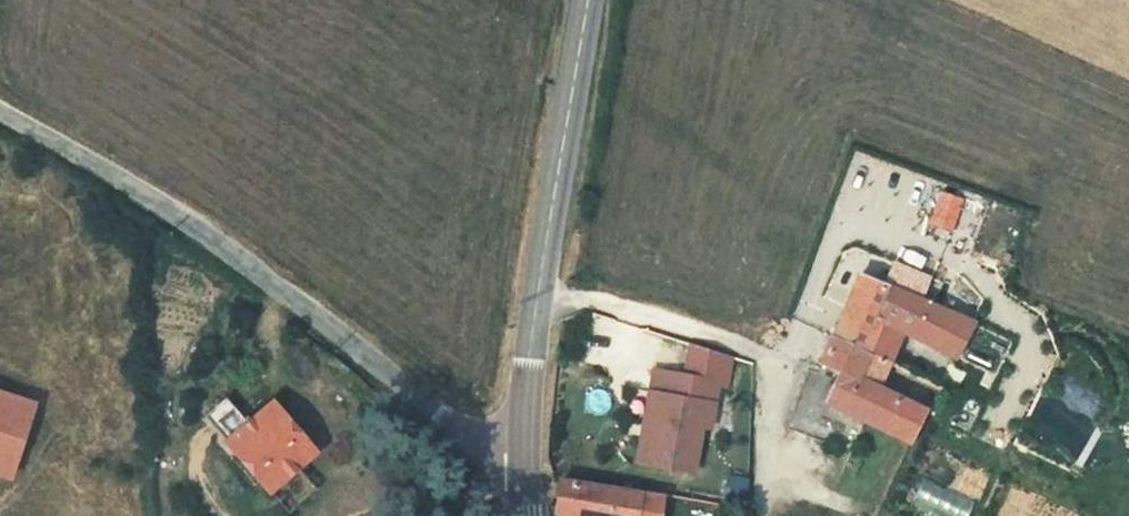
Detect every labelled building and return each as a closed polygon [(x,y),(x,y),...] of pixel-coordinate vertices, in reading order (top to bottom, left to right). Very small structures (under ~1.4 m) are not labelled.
[(950,184),(939,215),(959,222),(970,191),(950,184)] [(903,256),(894,278),(929,292),(938,270),(903,256)] [(963,348),(983,315),(929,292),(894,278),(868,267),(841,328),(885,349),(894,352),(907,322),(963,348)] [(852,364),(837,393),(915,431),(931,398),(888,378),(899,355),(885,349),(841,328),(830,355),(852,364)] [(723,373),(660,363),(656,385),(665,387),(658,431),(649,430),(645,455),(700,464),(708,417),(711,395),(719,396),(723,373)] [(0,367),(0,448),(24,456),(47,382),(0,367)] [(221,392),(290,468),(319,441),(334,427),(289,378),(264,398),(241,373),(221,392)] [(719,396),(711,395),(708,417),(716,418),(719,396)] [(339,462),(319,441),(290,468),(310,488),(339,462)] [(567,467),(558,515),(583,515),(585,504),(657,515),(661,481),(567,467)]
